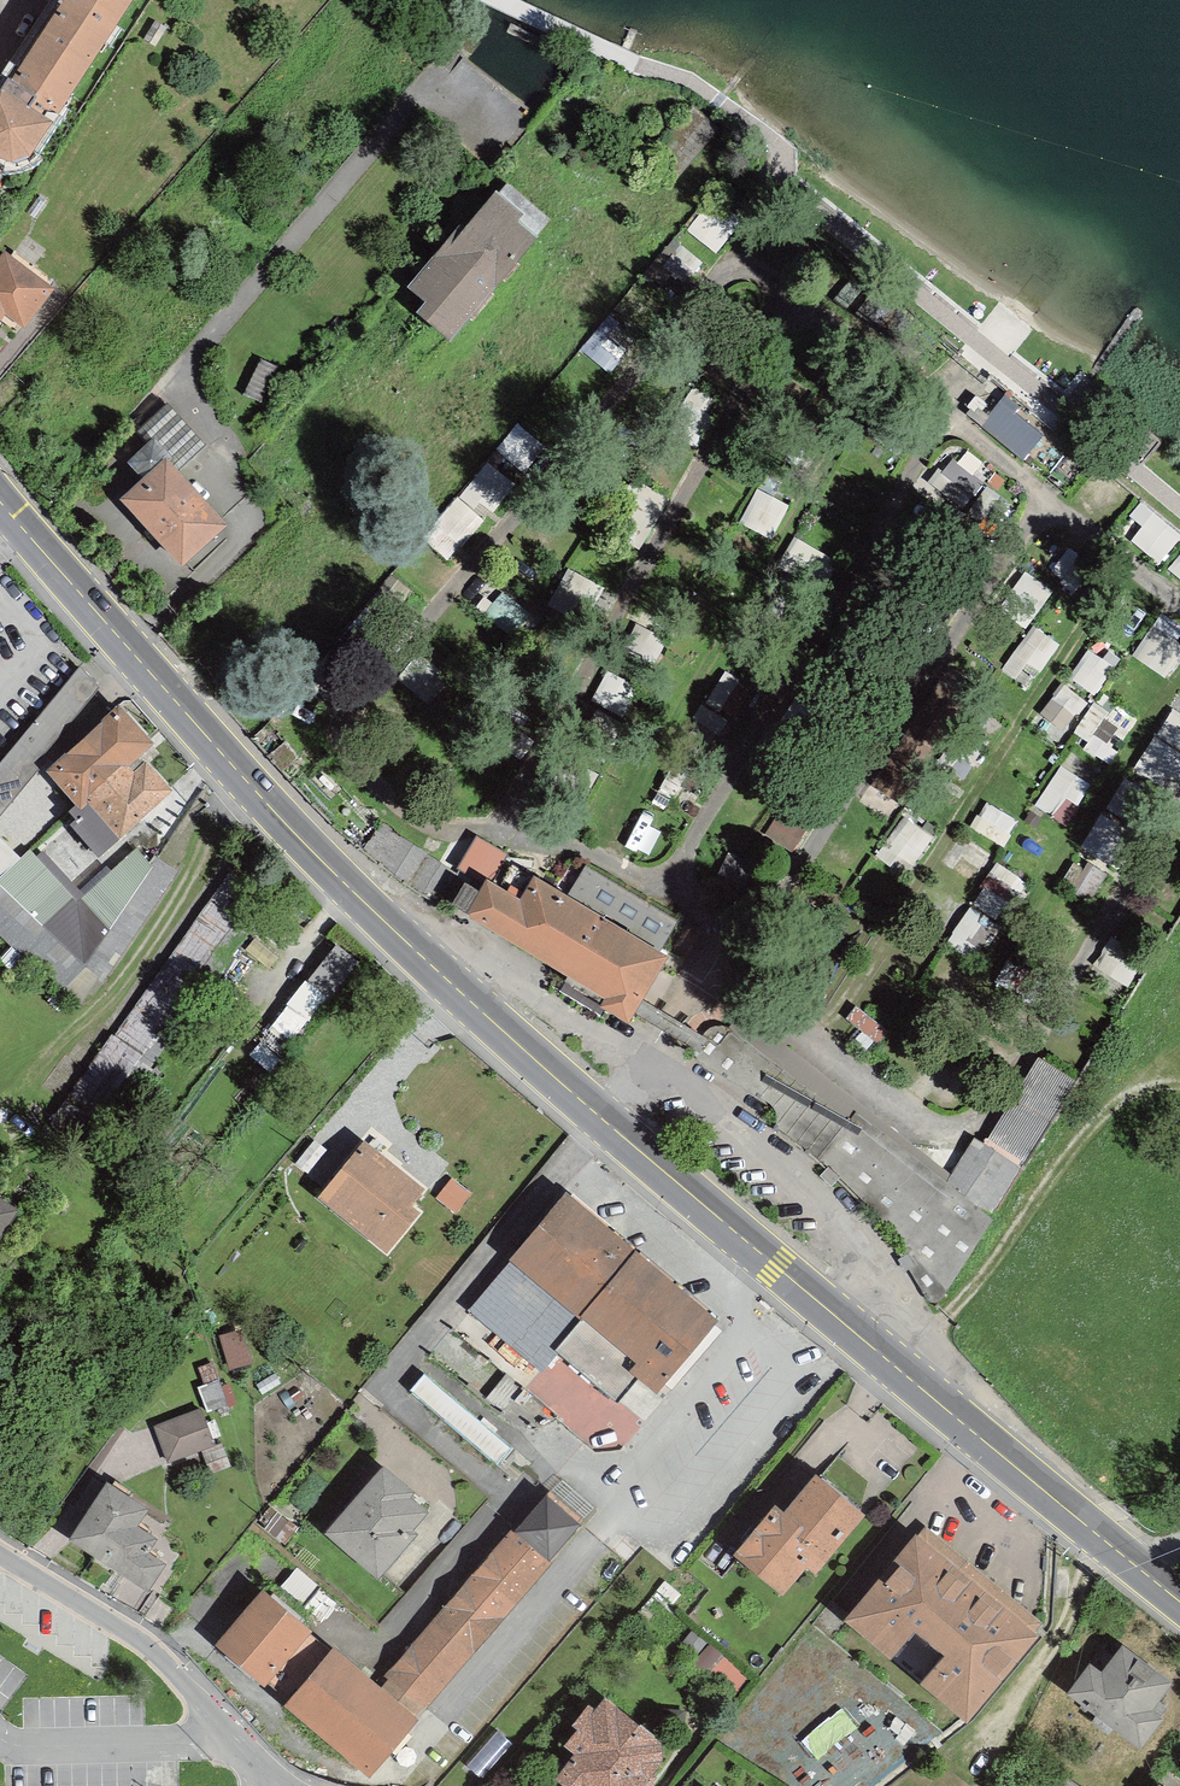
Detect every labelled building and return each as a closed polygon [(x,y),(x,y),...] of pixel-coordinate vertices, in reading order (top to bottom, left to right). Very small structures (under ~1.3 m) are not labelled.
[(47,127),(132,0),(71,0),(15,86),(10,83),(1,97),(27,114),(47,127)] [(157,48),(168,29),(156,22),(145,41),(157,48)] [(47,127),(27,114),(1,97),(0,98),(0,156),(11,159),(28,156),(47,127)] [(712,252),(748,209),(725,190),(689,233),(712,252)] [(532,241),(512,223),(516,218),(496,201),(461,242),(458,239),(416,289),(433,303),(424,313),(451,336),(532,241)] [(221,252),(227,243),(205,228),(199,237),(221,252)] [(48,291),(7,259),(0,268),(0,316),(5,309),(11,314),(24,325),(48,291)] [(607,375),(619,362),(615,358),(623,349),(620,347),(631,333),(611,316),(581,352),(607,375)] [(1020,411),(1025,404),(1007,389),(987,412),(1002,425),(1009,411),(1014,409),(1020,411)] [(524,474),(546,447),(521,427),(499,454),(524,474)] [(148,483),(166,467),(172,461),(155,442),(130,464),(148,483)] [(983,485),(955,462),(945,475),(938,470),(929,482),(963,510),(983,485)] [(493,512),(514,485),(488,464),(467,490),(493,512)] [(166,467),(148,483),(127,501),(181,561),(220,527),(166,467)] [(461,547),(483,521),(458,500),(436,526),(461,547)] [(1179,541),(1179,536),(1154,515),(1132,542),(1160,565),(1179,541)] [(799,579),(816,550),(796,538),(779,567),(799,579)] [(1033,621),(1053,594),(1025,574),(1006,601),(1033,621)] [(512,638),(530,614),(502,593),(484,617),(512,638)] [(1179,661),(1179,646),(1179,645),(1179,642),(1179,628),(1163,616),(1136,657),(1168,679),(1179,661)] [(1016,656),(1043,672),(1064,638),(1037,621),(1016,656)] [(1099,687),(1116,660),(1093,645),(1076,672),(1099,687)] [(332,695),(352,671),(329,652),(309,676),(332,695)] [(430,706),(451,682),(423,658),(408,674),(412,677),(405,685),(430,706)] [(101,688),(81,666),(0,763),(0,818),(101,688)] [(737,723),(754,692),(724,675),(706,705),(737,723)] [(899,800),(963,702),(940,687),(876,785),(899,800)] [(295,737),(320,706),(298,688),(273,719),(295,737)] [(1068,729),(1081,709),(1056,692),(1043,712),(1068,729)] [(90,798),(121,833),(168,791),(136,757),(151,744),(119,708),(50,772),(78,804),(81,806),(90,798)] [(1174,710),(1158,736),(1179,750),(1179,714),(1174,710)] [(286,775),(302,761),(269,726),(253,740),(286,775)] [(964,782),(975,767),(961,757),(969,746),(957,737),(938,764),(964,782)] [(1179,763),(1179,754),(1155,738),(1135,770),(1164,788),(1179,763)] [(1078,804),(1090,785),(1062,766),(1035,806),(1052,818),(1066,797),(1078,804)] [(98,854),(121,833),(90,798),(81,806),(78,804),(69,812),(78,823),(74,826),(98,854)] [(996,858),(1022,820),(994,801),(968,839),(996,858)] [(784,806),(772,828),(800,843),(812,821),(784,806)] [(1111,863),(1127,836),(1110,825),(1113,822),(1102,815),(1083,845),(1111,863)] [(914,867),(934,839),(905,818),(885,846),(914,867)] [(440,905),(458,874),(376,820),(357,846),(440,905)] [(489,884),(507,855),(478,837),(459,867),(489,884)] [(86,966),(153,867),(138,848),(79,903),(31,849),(19,860),(0,841),(0,882),(86,966)] [(1090,903),(1112,868),(1094,856),(1072,891),(1090,903)] [(115,1037),(155,1064),(213,982),(271,899),(232,871),(115,1037)] [(1002,902),(1011,887),(990,874),(981,888),(1002,902)] [(482,895),(472,913),(610,997),(605,1006),(628,1019),(633,1010),(664,958),(536,881),(522,903),(489,884),(482,895)] [(86,966),(0,882),(0,936),(62,995),(79,1008),(101,978),(86,966)] [(472,913),(482,895),(466,885),(456,903),(472,913)] [(972,962),(998,926),(970,907),(946,945),(972,962)] [(1130,987),(1147,960),(1113,937),(1095,965),(1130,987)] [(356,963),(337,948),(262,1040),(280,1055),(356,963)] [(850,1122),(729,1027),(714,1027),(702,1036),(696,1048),(695,1054),(699,1060),(772,1106),(775,1112),(777,1126),(840,1177),(908,1249),(901,1254),(926,1298),(933,1303),(942,1300),(994,1220),(950,1185),(857,1112),(850,1122)] [(155,1064),(115,1037),(112,1035),(52,1121),(94,1151),(155,1064)] [(1025,1162),(1077,1081),(1040,1057),(989,1139),(1025,1162)] [(388,1253),(421,1212),(412,1205),(426,1189),(365,1140),(319,1198),(388,1253)] [(986,1214),(1018,1166),(978,1140),(950,1185),(986,1214)] [(474,1194),(456,1178),(439,1197),(457,1213),(474,1194)] [(658,1387),(712,1321),(563,1199),(471,1311),(542,1369),(557,1351),(620,1402),(642,1374),(658,1387)] [(13,1211),(0,1203),(0,1230),(13,1211)] [(226,1328),(232,1361),(252,1358),(246,1325),(226,1328)] [(209,1418),(231,1409),(218,1376),(196,1384),(209,1418)] [(492,1460),(506,1444),(426,1376),(415,1389),(492,1460)] [(201,1451),(216,1446),(201,1408),(155,1427),(168,1463),(201,1451)] [(216,1446),(201,1451),(210,1474),(231,1468),(222,1443),(216,1446)] [(379,1571),(411,1533),(406,1529),(421,1511),(405,1497),(408,1492),(384,1472),(333,1532),(379,1571)] [(814,1563),(858,1510),(821,1479),(788,1518),(779,1511),(744,1553),(780,1584),(804,1555),(814,1563)] [(147,1583),(160,1564),(142,1553),(151,1540),(132,1526),(143,1510),(109,1488),(76,1538),(147,1583)] [(518,1530),(549,1557),(579,1523),(548,1496),(518,1530)] [(410,1717),(549,1557),(518,1530),(391,1675),(395,1678),(382,1693),(410,1717)] [(1032,1636),(915,1539),(850,1618),(891,1651),(915,1621),(953,1652),(928,1682),(967,1714),(1032,1636)] [(674,1605),(681,1596),(665,1581),(657,1591),(674,1605)] [(263,1678),(305,1628),(266,1595),(224,1645),(263,1678)] [(831,1642),(850,1618),(826,1599),(807,1622),(831,1642)] [(749,1678),(711,1646),(690,1670),(728,1703),(749,1678)] [(1100,1711),(1116,1723),(1141,1743),(1160,1718),(1148,1709),(1169,1682),(1125,1649),(1104,1677),(1092,1668),(1074,1691),(1100,1711)] [(410,1717),(382,1693),(334,1653),(293,1703),(373,1770),(415,1721),(410,1717)] [(652,1758),(650,1739),(606,1702),(576,1738),(588,1748),(566,1775),(579,1785),(628,1785),(652,1758)] [(1109,1733),(1116,1723),(1100,1711),(1093,1721),(1109,1733)] [(1058,1772),(1048,1785),(1080,1785),(1058,1772)]
